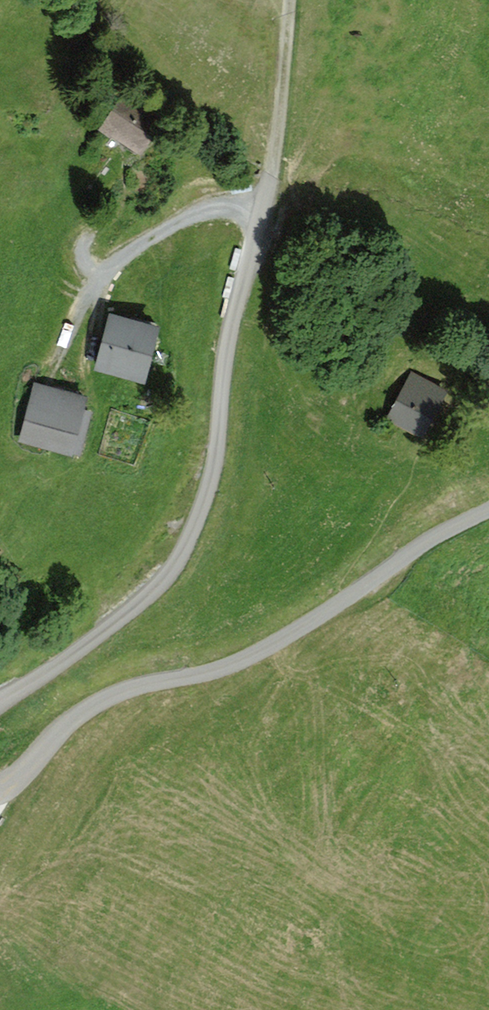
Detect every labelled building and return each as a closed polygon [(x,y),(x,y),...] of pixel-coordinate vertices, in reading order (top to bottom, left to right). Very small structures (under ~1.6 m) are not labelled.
[(166,118),(125,91),(101,129),(142,156),(166,118)] [(155,327),(111,317),(99,366),(143,376),(155,327)] [(447,392),(412,372),(385,418),(420,438),(447,392)] [(89,401),(38,387),(24,437),(75,451),(89,401)]
